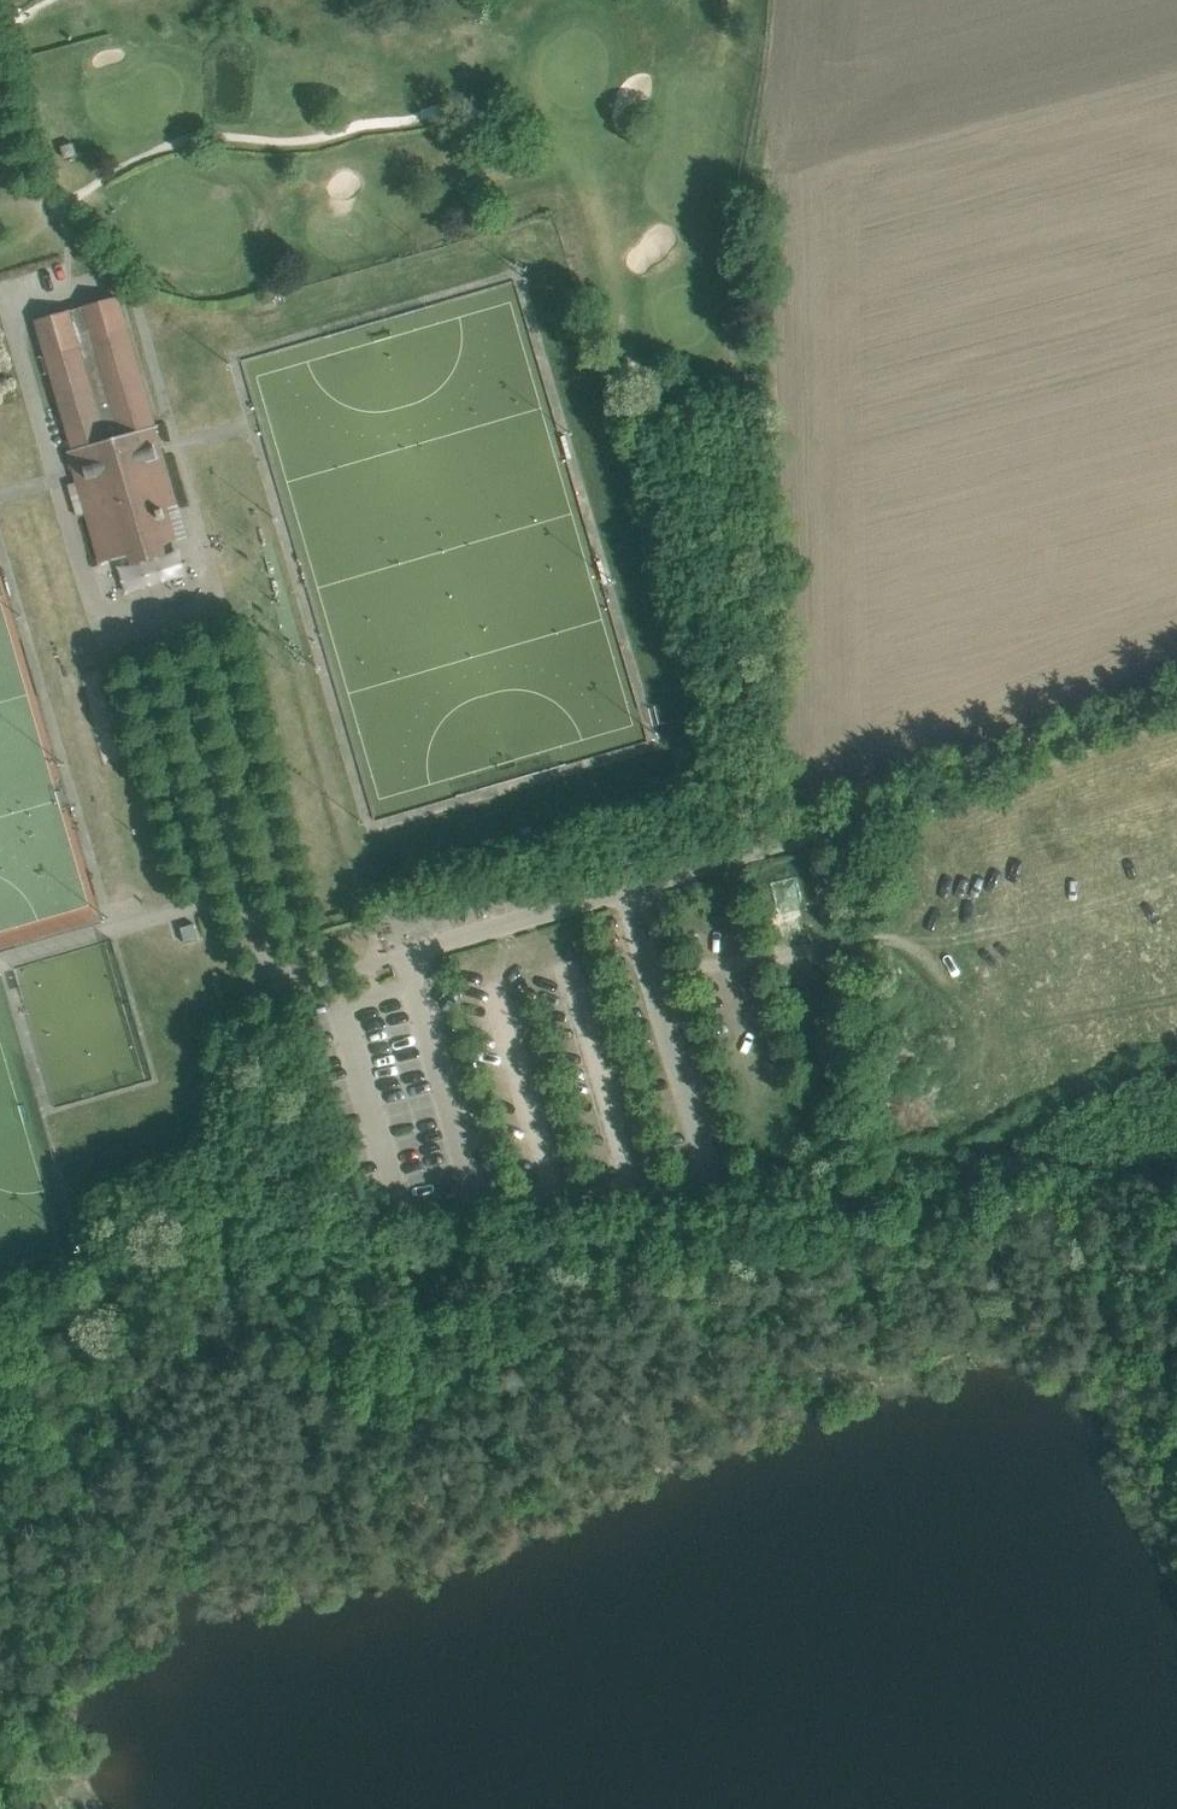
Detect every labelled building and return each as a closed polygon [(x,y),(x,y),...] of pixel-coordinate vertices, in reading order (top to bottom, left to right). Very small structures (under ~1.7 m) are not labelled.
[(116,298),(36,320),(82,480),(77,481),(100,561),(127,553),(131,565),(167,553),(164,543),(169,541),(162,517),(164,517),(162,509),(176,505),(116,298)] [(201,554),(102,574),(107,600),(206,580),(201,554)] [(193,923),(180,927),(185,943),(198,939),(193,923)]
